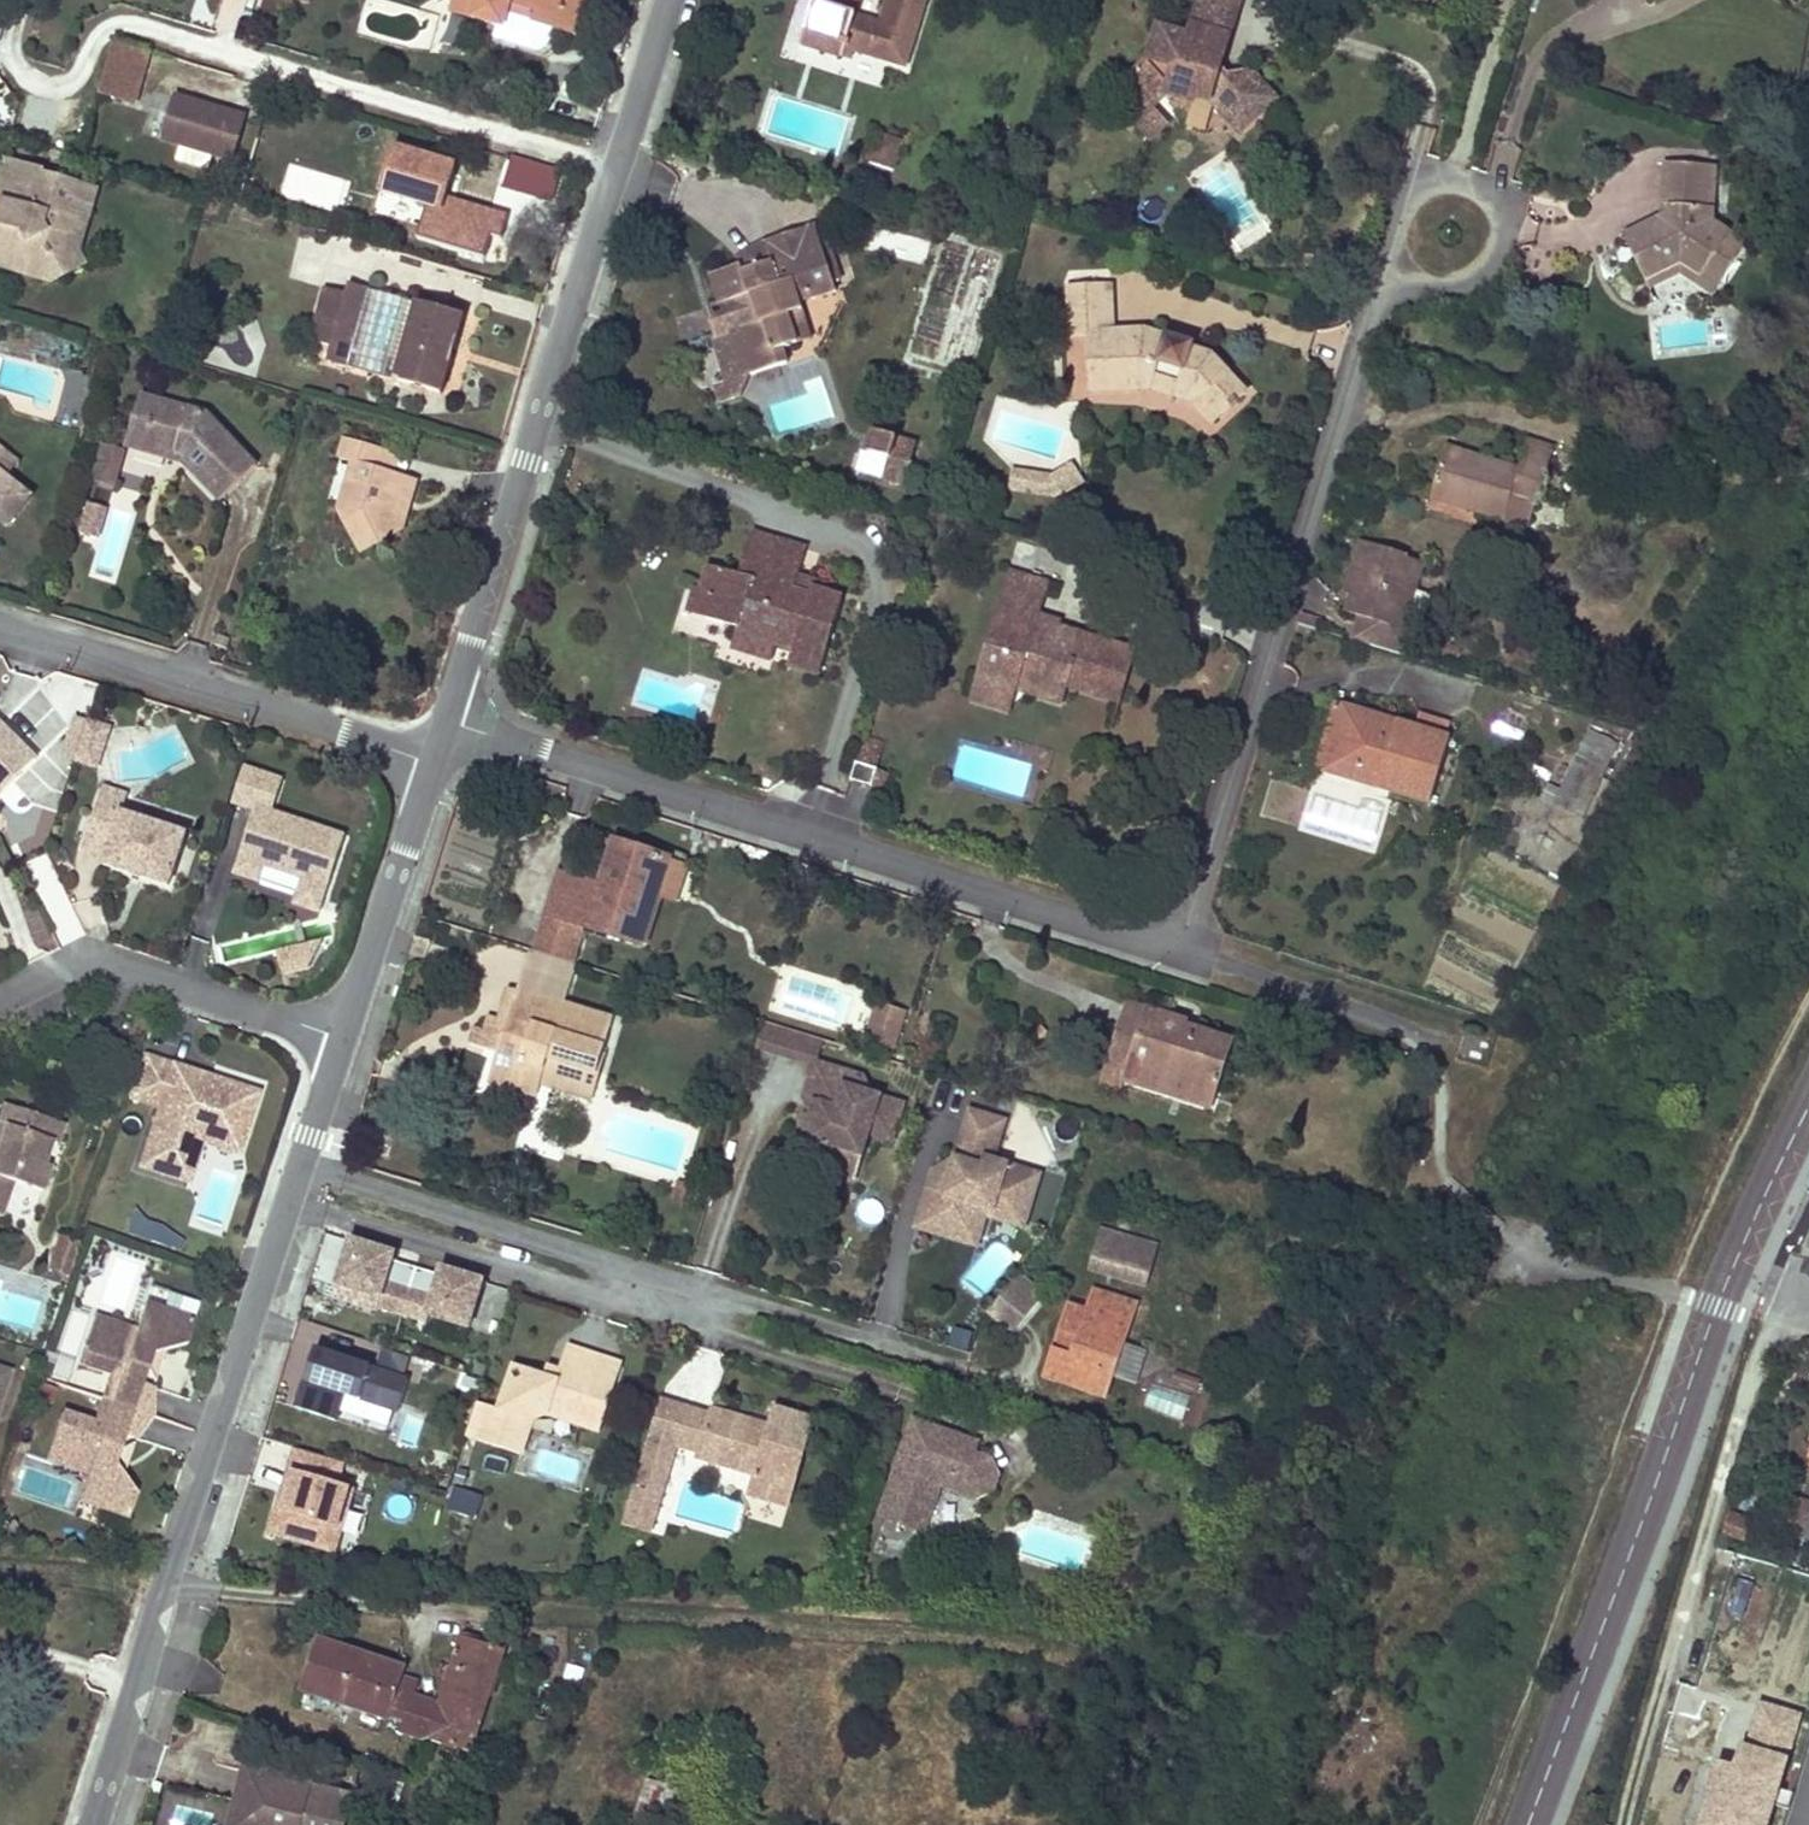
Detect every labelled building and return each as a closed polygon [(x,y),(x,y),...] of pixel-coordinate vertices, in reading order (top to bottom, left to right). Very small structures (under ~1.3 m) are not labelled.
[(455,10),(481,18),(477,31),(529,46),(545,38),(549,26),(580,35),(591,0),(458,0),(455,10)] [(830,0),(817,0),(813,16),(807,36),(849,48),(851,39),(911,57),(928,0),(892,0),(887,17),(854,7),(856,0),(833,0),(833,1),(830,0)] [(1196,99),(1197,96),(1221,104),(1245,129),(1279,96),(1254,70),(1232,73),(1223,63),(1243,0),(1202,0),(1190,39),(1161,28),(1151,59),(1127,85),(1146,104),(1154,111),(1170,94),(1196,102),(1196,99)] [(116,39),(108,66),(100,92),(136,103),(152,50),(116,39)] [(248,116),(177,96),(165,138),(217,153),(220,143),(239,148),(248,116)] [(1156,140),(1169,125),(1154,111),(1146,104),(1132,117),(1156,140)] [(906,147),(881,140),(875,163),(899,170),(906,147)] [(419,236),(484,256),(491,234),(502,237),(509,215),(445,195),(455,162),(390,142),(375,188),(429,205),(419,236)] [(239,148),(220,143),(217,153),(215,160),(234,165),(239,148)] [(560,171),(512,155),(502,185),(550,201),(560,171)] [(1670,212),(1674,161),(1664,160),(1660,217),(1670,212)] [(1682,258),(1718,284),(1746,244),(1711,218),(1714,164),(1674,161),(1670,212),(1660,217),(1623,236),(1645,277),(1682,258)] [(38,171),(7,162),(1,180),(33,190),(36,181),(38,171)] [(1,180),(0,184),(0,262),(46,276),(54,255),(60,263),(79,255),(75,245),(71,238),(75,219),(70,217),(78,189),(54,181),(52,186),(36,181),(33,190),(1,180)] [(75,245),(91,193),(78,189),(70,217),(75,219),(71,238),(75,245)] [(742,265),(711,275),(720,306),(727,303),(736,330),(718,336),(713,338),(727,381),(715,385),(721,402),(741,396),(751,375),(788,364),(784,349),(798,344),(789,315),(803,311),(801,304),(798,295),(810,291),(813,300),(837,293),(833,281),(822,246),(816,226),(764,243),(771,264),(744,272),(742,265)] [(842,278),(831,243),(822,246),(833,281),(842,278)] [(60,263),(54,255),(46,276),(58,279),(84,268),(79,255),(60,263)] [(1682,258),(1645,277),(1648,285),(1680,269),(1712,292),(1718,284),(1682,258)] [(373,287),(353,281),(350,290),(336,339),(330,360),(349,366),(373,287)] [(328,283),(314,333),(336,339),(350,290),(328,283)] [(1212,357),(1200,353),(1188,349),(1189,345),(1145,331),(1112,332),(1111,287),(1072,288),(1074,338),(1088,337),(1090,392),(1155,390),(1190,401),(1204,395),(1220,414),(1243,395),(1212,357)] [(813,300),(810,291),(798,295),(801,304),(813,300)] [(467,316),(419,301),(396,380),(444,394),(467,316)] [(736,330),(727,303),(720,306),(709,309),(718,336),(736,330)] [(812,340),(803,311),(789,315),(798,344),(812,340)] [(1204,395),(1190,401),(1208,424),(1220,414),(1204,395)] [(152,424),(159,401),(141,396),(127,446),(136,449),(144,422),(152,424)] [(208,415),(159,401),(152,424),(144,422),(136,449),(169,460),(177,452),(184,454),(188,459),(184,465),(218,502),(256,469),(208,415)] [(917,445),(876,433),(868,456),(888,461),(882,479),(906,486),(917,445)] [(376,466),(382,448),(348,438),(341,459),(354,464),(339,511),(356,540),(376,531),(380,540),(404,528),(396,514),(401,496),(412,500),(419,479),(394,471),(376,466)] [(1540,504),(1549,475),(1558,447),(1532,439),(1522,473),(1448,450),(1433,498),(1506,521),(1514,495),(1533,501),(1540,504)] [(116,490),(126,451),(102,445),(91,483),(116,490)] [(0,447),(0,469),(11,477),(22,463),(0,447)] [(400,453),(382,448),(376,466),(394,471),(400,453)] [(1083,483),(1070,462),(1049,476),(1062,497),(1083,483)] [(9,526),(34,496),(11,477),(0,469),(0,519),(9,526)] [(1514,495),(1506,521),(1502,533),(1522,538),(1533,501),(1514,495)] [(404,528),(412,500),(401,496),(396,514),(404,528)] [(809,545),(754,528),(747,551),(764,556),(769,540),(807,551),(809,545)] [(361,551),(380,540),(376,531),(356,540),(361,551)] [(702,587),(715,591),(707,615),(739,624),(736,634),(777,647),(779,643),(795,648),(789,665),(820,674),(843,598),(813,589),(811,595),(795,590),(799,576),(807,551),(769,540),(764,556),(747,551),(743,565),(711,555),(702,587)] [(1407,554),(1361,540),(1354,566),(1359,568),(1353,588),(1346,612),(1360,616),(1353,639),(1405,655),(1413,630),(1404,628),(1417,585),(1424,562),(1406,557),(1407,554)] [(1353,588),(1359,568),(1354,566),(1347,586),(1353,588)] [(1070,685),(1096,693),(1122,701),(1137,651),(1058,628),(1057,634),(1037,628),(1040,617),(1050,584),(1008,572),(977,676),(1017,688),(1021,677),(1068,691),(1070,685)] [(811,595),(813,589),(815,580),(799,576),(795,590),(811,595)] [(715,591),(702,587),(696,585),(688,610),(707,615),(715,591)] [(1057,634),(1058,628),(1060,623),(1040,617),(1037,628),(1057,634)] [(1017,688),(977,676),(970,698),(1011,710),(1017,688)] [(1017,688),(1065,702),(1068,691),(1021,677),(1017,688)] [(1349,736),(1357,710),(1337,703),(1317,768),(1326,770),(1337,732),(1349,736)] [(1445,737),(1451,718),(1421,707),(1414,727),(1445,737)] [(1414,727),(1403,724),(1357,710),(1349,736),(1337,732),(1326,770),(1430,802),(1450,738),(1445,737),(1414,727)] [(86,724),(73,764),(96,771),(109,731),(86,724)] [(35,761),(0,727),(0,795),(35,761)] [(1591,732),(1553,806),(1582,820),(1619,745),(1591,732)] [(878,769),(857,763),(851,781),(873,787),(878,769)] [(319,913),(343,838),(268,814),(279,782),(242,769),(231,803),(259,813),(256,824),(250,822),(233,874),(257,882),(262,866),(303,880),(295,905),(319,913)] [(873,787),(883,790),(888,772),(878,769),(873,787)] [(125,798),(101,790),(96,809),(119,816),(125,798)] [(119,816),(96,809),(82,855),(104,862),(103,867),(168,889),(184,838),(119,816)] [(256,824),(259,813),(254,811),(250,822),(256,824)] [(672,858),(645,850),(618,842),(604,888),(562,875),(549,917),(586,928),(646,946),(661,896),(672,858)] [(677,900),(688,862),(672,858),(661,896),(677,900)] [(586,928),(549,917),(544,933),(581,944),(586,928)] [(571,982),(578,963),(531,949),(525,967),(571,982)] [(525,967),(519,989),(518,989),(499,1051),(490,1081),(535,1096),(539,1083),(588,1099),(597,1072),(614,1018),(565,1003),(571,982),(525,967)] [(482,1046),(499,1051),(518,989),(508,986),(499,1018),(491,1016),(488,1026),(482,1046)] [(893,1047),(899,1029),(905,1011),(877,1003),(866,1038),(893,1047)] [(1131,1056),(1146,1009),(1126,1003),(1111,1050),(1131,1056)] [(1215,1091),(1223,1065),(1232,1040),(1191,1027),(1190,1032),(1182,1030),(1185,1021),(1146,1009),(1131,1056),(1111,1050),(1104,1071),(1123,1077),(1162,1090),(1166,1076),(1215,1091)] [(488,1026),(477,1023),(471,1043),(482,1046),(488,1026)] [(173,1070),(141,1059),(127,1101),(159,1111),(140,1171),(187,1186),(201,1145),(204,1134),(242,1146),(257,1097),(219,1084),(215,1097),(169,1082),(173,1070)] [(864,1077),(815,1061),(804,1096),(818,1100),(804,1145),(826,1151),(821,1168),(855,1179),(865,1146),(871,1126),(895,1134),(904,1104),(860,1090),(864,1077)] [(219,1084),(173,1070),(169,1082),(215,1097),(219,1084)] [(1123,1077),(1104,1071),(1101,1083),(1119,1089),(1123,1077)] [(1162,1090),(1211,1105),(1215,1091),(1166,1076),(1162,1090)] [(0,1108),(0,1130),(1,1131),(0,1135),(0,1184),(9,1187),(38,1197),(46,1171),(42,1169),(49,1147),(54,1149),(61,1128),(0,1108)] [(931,1168),(913,1223),(939,1231),(945,1212),(972,1221),(978,1203),(1022,1218),(1037,1173),(991,1158),(1003,1119),(969,1108),(948,1173),(931,1168)] [(889,1154),(895,1134),(871,1126),(865,1146),(889,1154)] [(238,1157),(242,1146),(204,1134),(201,1145),(238,1157)] [(9,1187),(0,1184),(0,1213),(9,1187)] [(945,1212),(939,1231),(973,1242),(983,1212),(1020,1225),(1022,1218),(978,1203),(972,1221),(945,1212)] [(1098,1235),(1154,1253),(1157,1242),(1121,1229),(1120,1232),(1102,1225),(1098,1235)] [(1142,1284),(1150,1263),(1154,1253),(1098,1235),(1092,1254),(1116,1263),(1112,1274),(1142,1284)] [(71,1276),(78,1242),(58,1238),(51,1272),(71,1276)] [(402,1312),(415,1266),(391,1259),(393,1252),(349,1238),(336,1283),(379,1296),(376,1304),(402,1312)] [(439,1273),(415,1266),(402,1312),(426,1319),(428,1313),(468,1326),(482,1279),(441,1266),(439,1273)] [(1030,1297),(1008,1279),(986,1306),(1008,1324),(1030,1297)] [(379,1296),(336,1283),(333,1291),(376,1304),(379,1296)] [(1137,1303),(1095,1289),(1088,1311),(1074,1357),(1058,1352),(1050,1378),(1108,1397),(1137,1303)] [(82,1502),(130,1518),(136,1496),(116,1464),(126,1434),(136,1436),(152,1388),(142,1385),(152,1355),(186,1344),(193,1321),(146,1305),(137,1331),(95,1317),(79,1366),(111,1376),(95,1423),(64,1413),(48,1462),(91,1476),(82,1502)] [(1074,1357),(1088,1311),(1073,1306),(1058,1352),(1074,1357)] [(590,1380),(598,1355),(566,1344),(560,1364),(547,1360),(545,1365),(590,1380)] [(293,1408),(333,1420),(341,1393),(396,1410),(406,1378),(311,1349),(293,1408)] [(598,1429),(620,1362),(598,1355),(590,1380),(545,1365),(542,1375),(512,1365),(498,1407),(475,1399),(464,1434),(518,1453),(530,1418),(545,1411),(598,1429)] [(1144,1410),(1196,1423),(1202,1398),(1151,1384),(1144,1410)] [(676,1453),(688,1410),(663,1402),(651,1445),(676,1453)] [(712,1417),(688,1410),(676,1453),(738,1471),(739,1468),(757,1474),(751,1496),(789,1507),(814,1421),(777,1410),(771,1427),(714,1410),(712,1417)] [(981,1444),(916,1420),(880,1519),(927,1535),(944,1489),(977,1501),(997,1492),(1001,1478),(994,1461),(977,1455),(981,1444)] [(628,1525),(653,1531),(676,1453),(651,1445),(628,1525)] [(342,1461),(293,1447),(286,1471),(295,1474),(285,1510),(276,1507),(268,1532),(329,1550),(347,1488),(335,1484),(342,1461)] [(285,1510),(295,1474),(286,1471),(276,1507),(285,1510)] [(450,1490),(447,1514),(477,1518),(480,1493),(450,1490)] [(1796,1496),(1785,1531),(1804,1537),(1808,1520),(1808,1501),(1796,1496)] [(1750,1521),(1728,1515),(1723,1534),(1744,1540),(1750,1521)] [(504,1652),(482,1645),(460,1637),(436,1705),(433,1705),(422,1737),(468,1753),(504,1652)] [(422,1737),(433,1705),(412,1697),(417,1682),(399,1676),(401,1668),(319,1639),(303,1687),(385,1716),(387,1711),(405,1717),(400,1729),(422,1737)] [(1734,1771),(1713,1765),(1696,1824),(1769,1824),(1801,1715),(1754,1701),(1734,1771)] [(255,1779),(244,1776),(227,1824),(239,1824),(255,1779)] [(283,1789),(308,1798),(312,1786),(287,1777),(283,1789)] [(255,1779),(239,1824),(361,1824),(364,1816),(308,1798),(283,1789),(255,1779)] [(675,1791),(646,1781),(635,1813),(664,1823),(675,1791)]
